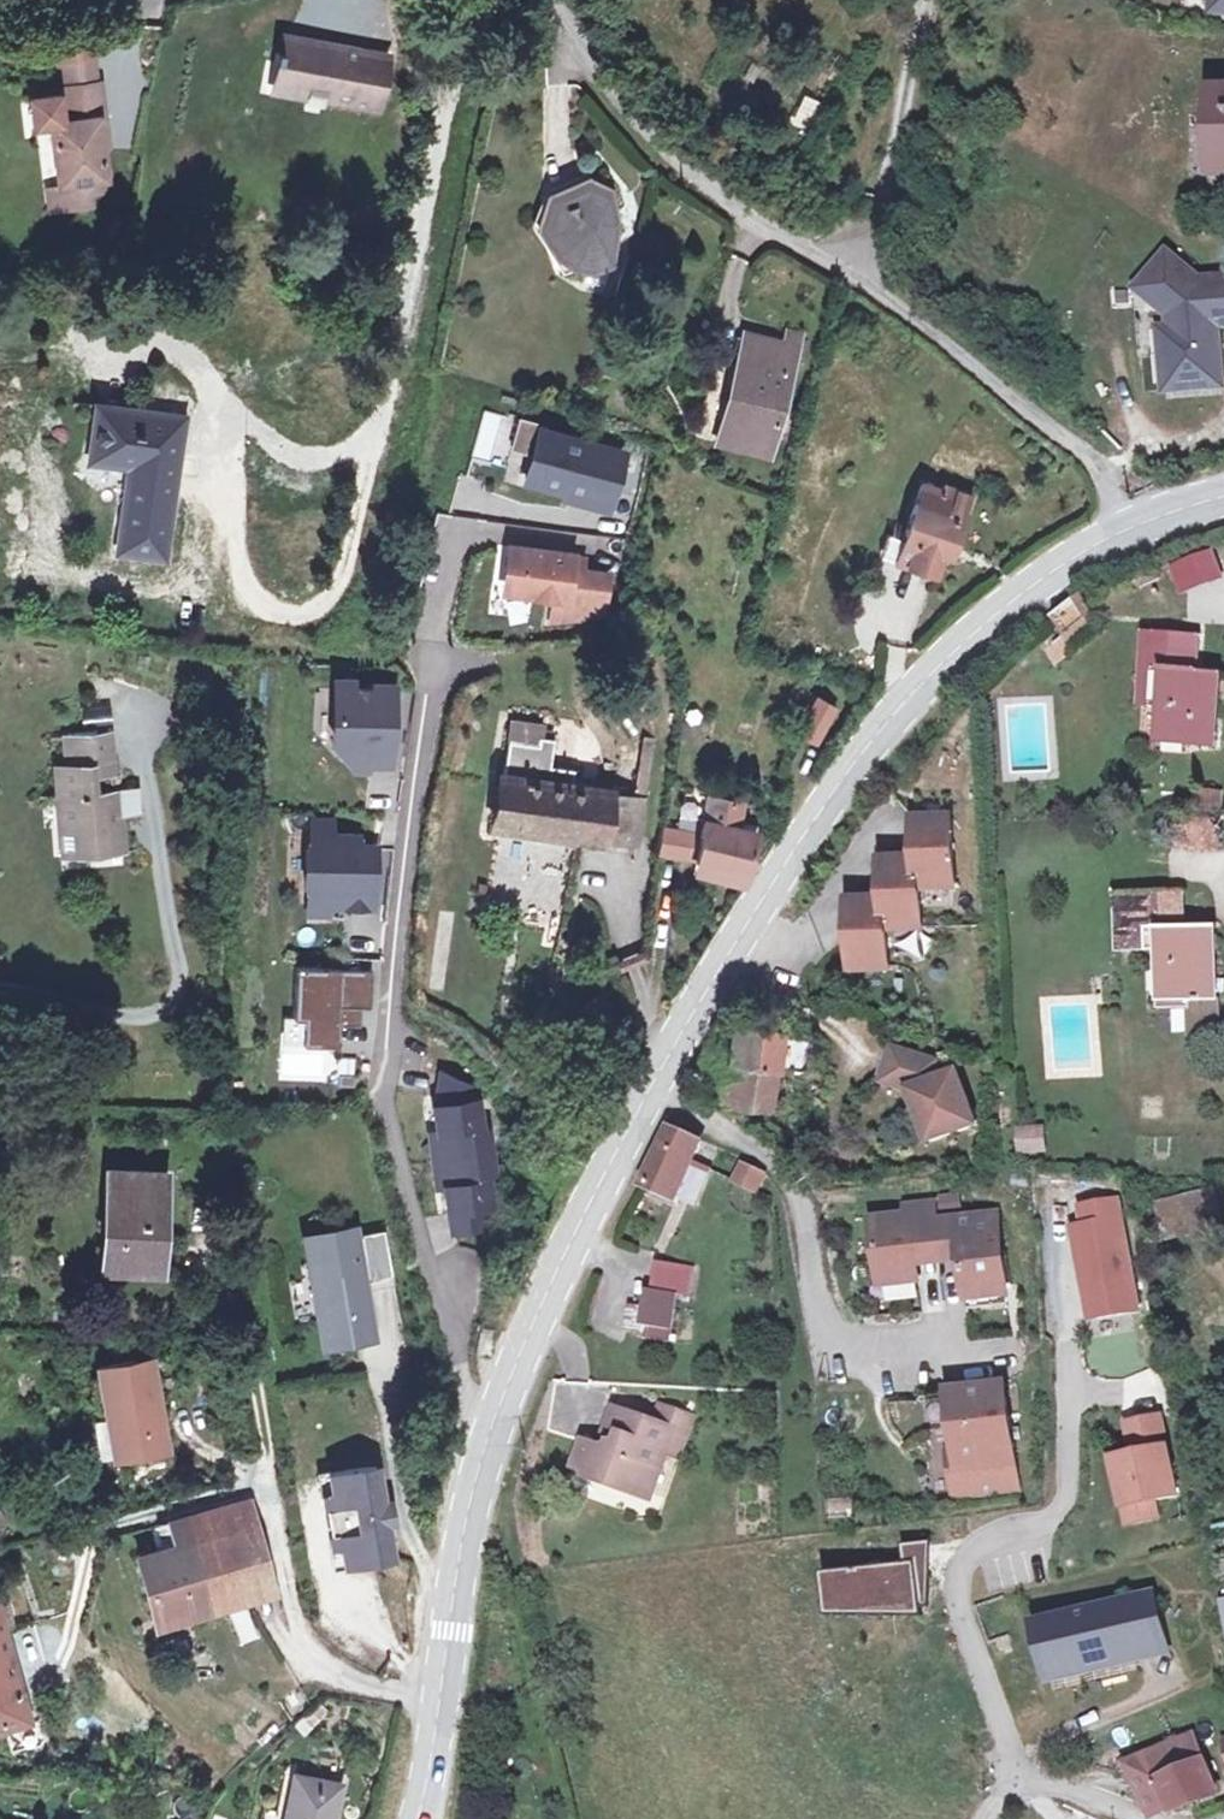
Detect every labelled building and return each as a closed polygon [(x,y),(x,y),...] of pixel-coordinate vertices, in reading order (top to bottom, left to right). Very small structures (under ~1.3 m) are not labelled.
[(1214,20),(1223,21),(1223,0),(1216,0),(1214,20)] [(62,57),(65,84),(104,80),(98,28),(59,32),(62,57)] [(292,91),(323,100),(327,86),(346,91),(343,105),(401,121),(416,66),(305,37),(292,91)] [(52,125),(59,186),(109,179),(106,150),(103,119),(111,118),(106,79),(104,80),(65,84),(63,84),(64,93),(31,96),(35,128),(52,125)] [(323,100),(343,105),(346,91),(327,86),(323,100)] [(115,149),(111,118),(103,119),(106,150),(115,149)] [(109,179),(59,186),(49,187),(52,215),(94,210),(94,197),(110,194),(109,179)] [(621,225),(618,194),(592,186),(556,197),(544,232),(563,232),(575,269),(595,273),(619,270),(621,225)] [(1142,298),(1174,325),(1175,338),(1177,357),(1166,358),(1170,399),(1223,394),(1223,382),(1220,334),(1223,333),(1223,288),(1211,290),(1206,286),(1203,290),(1171,263),(1142,298)] [(726,429),(777,441),(800,348),(750,335),(726,429)] [(1177,357),(1175,338),(1165,339),(1166,358),(1177,357)] [(180,415),(96,406),(89,469),(122,473),(114,553),(164,558),(180,415)] [(774,454),(777,441),(726,429),(722,443),(774,454)] [(614,458),(536,436),(524,480),(602,502),(614,458)] [(921,539),(914,561),(941,570),(949,549),(952,538),(961,541),(977,490),(950,481),(948,487),(928,480),(909,536),(921,539)] [(921,539),(909,536),(902,557),(914,561),(921,539)] [(952,538),(949,549),(957,551),(961,541),(952,538)] [(1180,592),(1220,574),(1207,545),(1167,564),(1180,592)] [(569,557),(508,548),(501,594),(548,601),(545,624),(576,621),(577,614),(598,617),(604,577),(575,573),(567,572),(568,560),(569,557)] [(576,561),(568,560),(567,572),(575,573),(576,561)] [(1049,627),(1070,662),(1106,642),(1086,606),(1049,627)] [(1210,664),(1212,638),(1157,635),(1153,713),(1174,715),(1172,753),(1223,756),(1223,680),(1210,680),(1196,679),(1197,663),(1210,664)] [(1210,680),(1210,664),(1197,663),(1196,679),(1210,680)] [(388,694),(333,691),(330,744),(340,755),(350,755),(365,756),(364,766),(385,766),(386,737),(382,731),(387,727),(388,694)] [(812,706),(792,733),(806,741),(826,714),(812,706)] [(589,799),(591,790),(570,786),(573,775),(561,772),(564,758),(549,755),(549,742),(514,735),(496,824),(620,850),(639,744),(628,741),(614,803),(589,799)] [(86,817),(90,850),(144,844),(135,801),(127,801),(124,784),(99,786),(94,755),(56,760),(63,819),(73,818),(86,817)] [(365,756),(350,755),(349,771),(364,772),(364,766),(365,756)] [(592,779),(573,775),(570,786),(591,790),(592,779)] [(1190,790),(1190,814),(1170,815),(1171,845),(1220,844),(1219,789),(1190,790)] [(644,829),(641,858),(733,877),(744,833),(729,828),(734,805),(671,791),(666,815),(685,820),(682,836),(644,829)] [(78,852),(90,850),(86,817),(73,818),(78,852)] [(327,825),(308,825),(307,838),(326,839),(327,825)] [(950,826),(914,828),(917,867),(882,870),(884,909),(850,911),(854,981),(890,978),(888,940),(923,937),(920,898),(955,896),(950,826)] [(326,839),(307,838),(304,900),(324,901),(339,901),(339,911),(366,912),(369,849),(352,849),(353,839),(326,839)] [(1182,899),(1122,903),(1126,960),(1166,957),(1169,1002),(1221,999),(1217,935),(1184,937),(1182,899)] [(324,901),(304,900),(303,914),(323,915),(324,901)] [(368,973),(290,969),(288,1020),(298,1021),(297,1046),(330,1049),(331,1023),(334,1023),(334,1027),(347,1027),(346,1009),(366,1011),(368,973)] [(298,1021),(288,1020),(286,1046),(297,1046),(298,1021)] [(739,1040),(738,1060),(736,1074),(727,1073),(724,1103),(772,1111),(775,1079),(804,1082),(806,1046),(739,1040)] [(936,1057),(890,1045),(882,1081),(907,1086),(930,1139),(974,1122),(954,1069),(942,1073),(936,1057)] [(705,1056),(697,1071),(727,1073),(736,1074),(738,1060),(705,1056)] [(471,1092),(437,1076),(431,1108),(435,1137),(441,1187),(447,1237),(481,1232),(478,1211),(485,1210),(481,1177),(487,1177),(482,1135),(476,1136),(471,1092)] [(350,1077),(334,1077),(334,1089),(349,1090),(350,1077)] [(688,1156),(703,1130),(664,1120),(638,1170),(670,1190),(687,1200),(707,1163),(688,1156)] [(1013,1123),(1015,1152),(1045,1150),(1043,1121),(1013,1123)] [(441,1187),(435,1137),(425,1139),(431,1188),(441,1187)] [(727,1186),(743,1190),(750,1168),(736,1163),(727,1186)] [(750,1168),(743,1190),(756,1193),(762,1173),(750,1168)] [(664,1201),(670,1190),(638,1170),(629,1185),(664,1201)] [(155,1178),(101,1175),(96,1270),(151,1273),(155,1178)] [(1148,1198),(1153,1235),(1211,1228),(1207,1191),(1148,1198)] [(1086,1210),(1089,1229),(1079,1231),(1088,1287),(1094,1286),(1100,1322),(1141,1315),(1122,1204),(1086,1210)] [(920,1288),(918,1272),(915,1254),(939,1252),(942,1270),(963,1268),(967,1306),(1007,1304),(999,1224),(941,1229),(937,1213),(910,1214),(910,1224),(875,1226),(882,1293),(920,1288)] [(353,1239),(352,1232),(295,1243),(311,1351),(361,1343),(359,1327),(366,1326),(362,1294),(353,1239)] [(353,1239),(362,1294),(387,1290),(379,1236),(353,1239)] [(918,1272),(942,1270),(939,1252),(915,1254),(918,1272)] [(654,1288),(670,1289),(685,1291),(688,1263),(656,1260),(654,1288)] [(670,1289),(654,1288),(644,1287),(639,1331),(664,1334),(670,1289)] [(157,1454),(146,1364),(91,1373),(100,1423),(107,1423),(111,1460),(157,1454)] [(1000,1393),(945,1399),(952,1457),(944,1458),(949,1505),(1011,1498),(1000,1393)] [(649,1400),(643,1419),(669,1426),(663,1450),(673,1452),(682,1412),(649,1400)] [(652,1493),(663,1450),(669,1426),(643,1419),(604,1409),(597,1439),(608,1442),(605,1452),(595,1450),(580,1446),(573,1476),(597,1480),(595,1491),(620,1498),(622,1485),(652,1493)] [(1133,1451),(1142,1449),(1143,1457),(1134,1459),(1114,1463),(1123,1511),(1154,1505),(1176,1500),(1160,1422),(1128,1428),(1133,1451)] [(107,1423),(100,1423),(88,1424),(92,1462),(111,1460),(107,1423)] [(608,1442),(597,1439),(595,1450),(605,1452),(608,1442)] [(1142,1449),(1133,1451),(1134,1459),(1143,1457),(1142,1449)] [(374,1459),(328,1466),(341,1557),(387,1551),(374,1459)] [(622,1485),(620,1498),(652,1518),(652,1493),(622,1485)] [(237,1503),(184,1514),(189,1544),(165,1550),(132,1558),(144,1618),(252,1593),(237,1503)] [(1157,1522),(1154,1505),(1123,1511),(1127,1528),(1157,1522)] [(189,1544),(184,1514),(160,1520),(165,1550),(189,1544)] [(898,1542),(900,1560),(913,1558),(915,1575),(927,1573),(928,1538),(898,1542)] [(900,1560),(822,1570),(826,1605),(919,1609),(918,1604),(925,1605),(927,1573),(915,1575),(913,1558),(900,1560)] [(826,1605),(822,1570),(818,1570),(824,1615),(919,1614),(919,1609),(826,1605)] [(1223,1638),(1223,1594),(1215,1595),(1223,1638)] [(1152,1598),(1124,1605),(1136,1654),(1164,1648),(1152,1598)] [(1124,1605),(1034,1626),(1046,1676),(1136,1654),(1124,1605)] [(5,1761),(33,1753),(0,1647),(0,1747),(5,1761)] [(1129,1761),(1152,1814),(1212,1790),(1191,1738),(1129,1761)] [(287,1773),(276,1818),(322,1818),(331,1784),(287,1773)] [(122,1781),(123,1795),(138,1794),(137,1780),(122,1781)] [(24,1792),(33,1792),(33,1781),(25,1781),(24,1792)]
